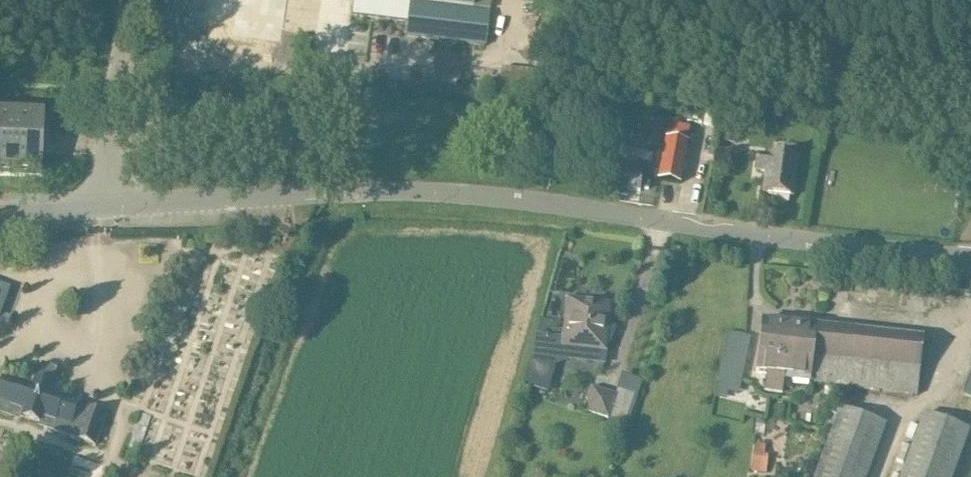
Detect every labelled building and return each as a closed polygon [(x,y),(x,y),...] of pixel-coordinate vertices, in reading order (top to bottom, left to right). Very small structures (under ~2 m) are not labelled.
[(490,13),(410,3),(410,2),(393,0),(354,0),(352,16),(407,22),(405,36),(486,46),(490,13)] [(11,177),(14,110),(0,109),(0,177),(11,177)] [(14,110),(11,177),(41,179),(44,111),(14,110)] [(723,141),(735,143),(738,127),(725,126),(723,141)] [(665,141),(658,181),(678,184),(685,144),(684,144),(686,133),(668,130),(666,141),(665,141)] [(797,160),(757,155),(755,170),(766,172),(763,193),(774,195),(776,198),(784,199),(786,196),(791,197),(797,160)] [(648,190),(650,174),(650,167),(643,166),(643,164),(624,161),(619,195),(627,196),(627,191),(639,192),(640,189),(648,190)] [(536,339),(522,390),(548,398),(555,370),(568,365),(583,366),(585,351),(605,353),(610,305),(566,301),(562,342),(536,339)] [(818,385),(824,329),(762,322),(756,373),(766,374),(765,390),(783,392),(784,381),(818,385)] [(916,397),(922,341),(824,329),(818,385),(916,397)] [(722,364),(745,368),(747,357),(745,357),(749,338),(727,334),(722,364)] [(745,369),(730,366),(728,378),(743,380),(745,369)] [(962,395),(970,398),(970,368),(962,395)] [(59,398),(60,396),(50,393),(51,389),(31,382),(29,386),(18,382),(17,384),(3,378),(1,382),(0,381),(0,414),(12,418),(14,413),(21,416),(20,417),(41,424),(43,418),(49,421),(46,430),(67,438),(69,432),(77,435),(75,440),(94,447),(105,416),(77,406),(78,404),(59,398)] [(617,395),(593,388),(585,412),(626,425),(636,395),(618,389),(617,395)] [(814,476),(867,476),(884,428),(838,411),(814,476)] [(901,476),(951,476),(967,433),(922,417),(901,476)] [(764,445),(754,444),(751,472),(765,474),(767,460),(763,459),(764,445)]
